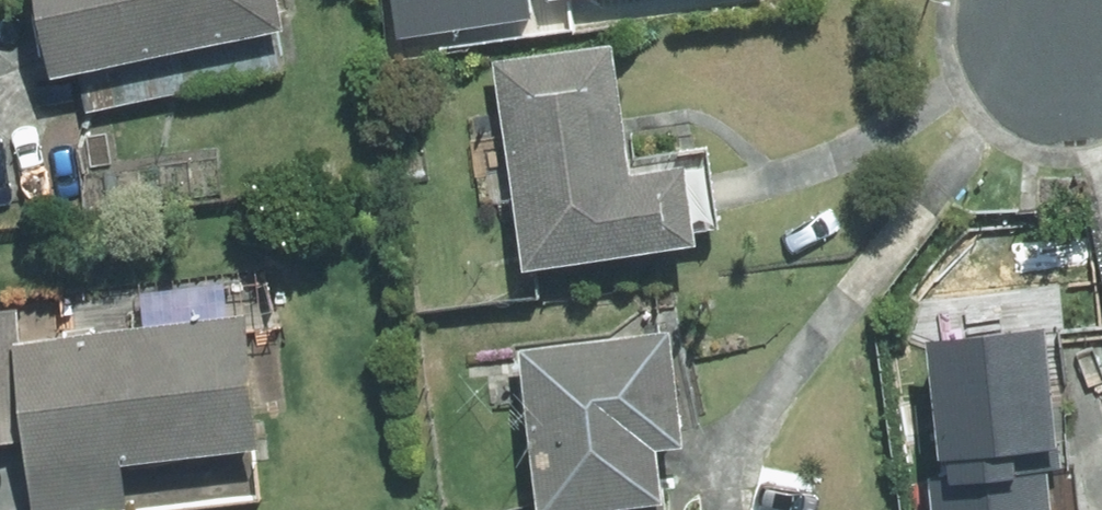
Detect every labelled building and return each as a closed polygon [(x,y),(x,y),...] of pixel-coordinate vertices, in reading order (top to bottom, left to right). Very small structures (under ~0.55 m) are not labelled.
[(52,73),(77,68),(86,109),(285,69),(278,28),(286,27),(280,0),(38,0),(52,73)] [(528,17),(525,0),(391,0),(396,36),(528,17)] [(493,58),(521,266),(697,241),(685,162),(630,169),(612,41),(493,58)] [(127,506),(122,461),(258,446),(245,316),(18,339),(14,305),(0,307),(0,441),(25,438),(33,509),(92,509),(127,506)] [(1049,466),(1062,465),(1048,321),(927,333),(940,455),(947,453),(948,471),(930,472),(934,509),(1054,509),(1049,466)] [(537,506),(662,490),(658,445),(684,442),(670,328),(517,347),(537,506)] [(662,490),(537,506),(537,509),(665,509),(662,490)]
